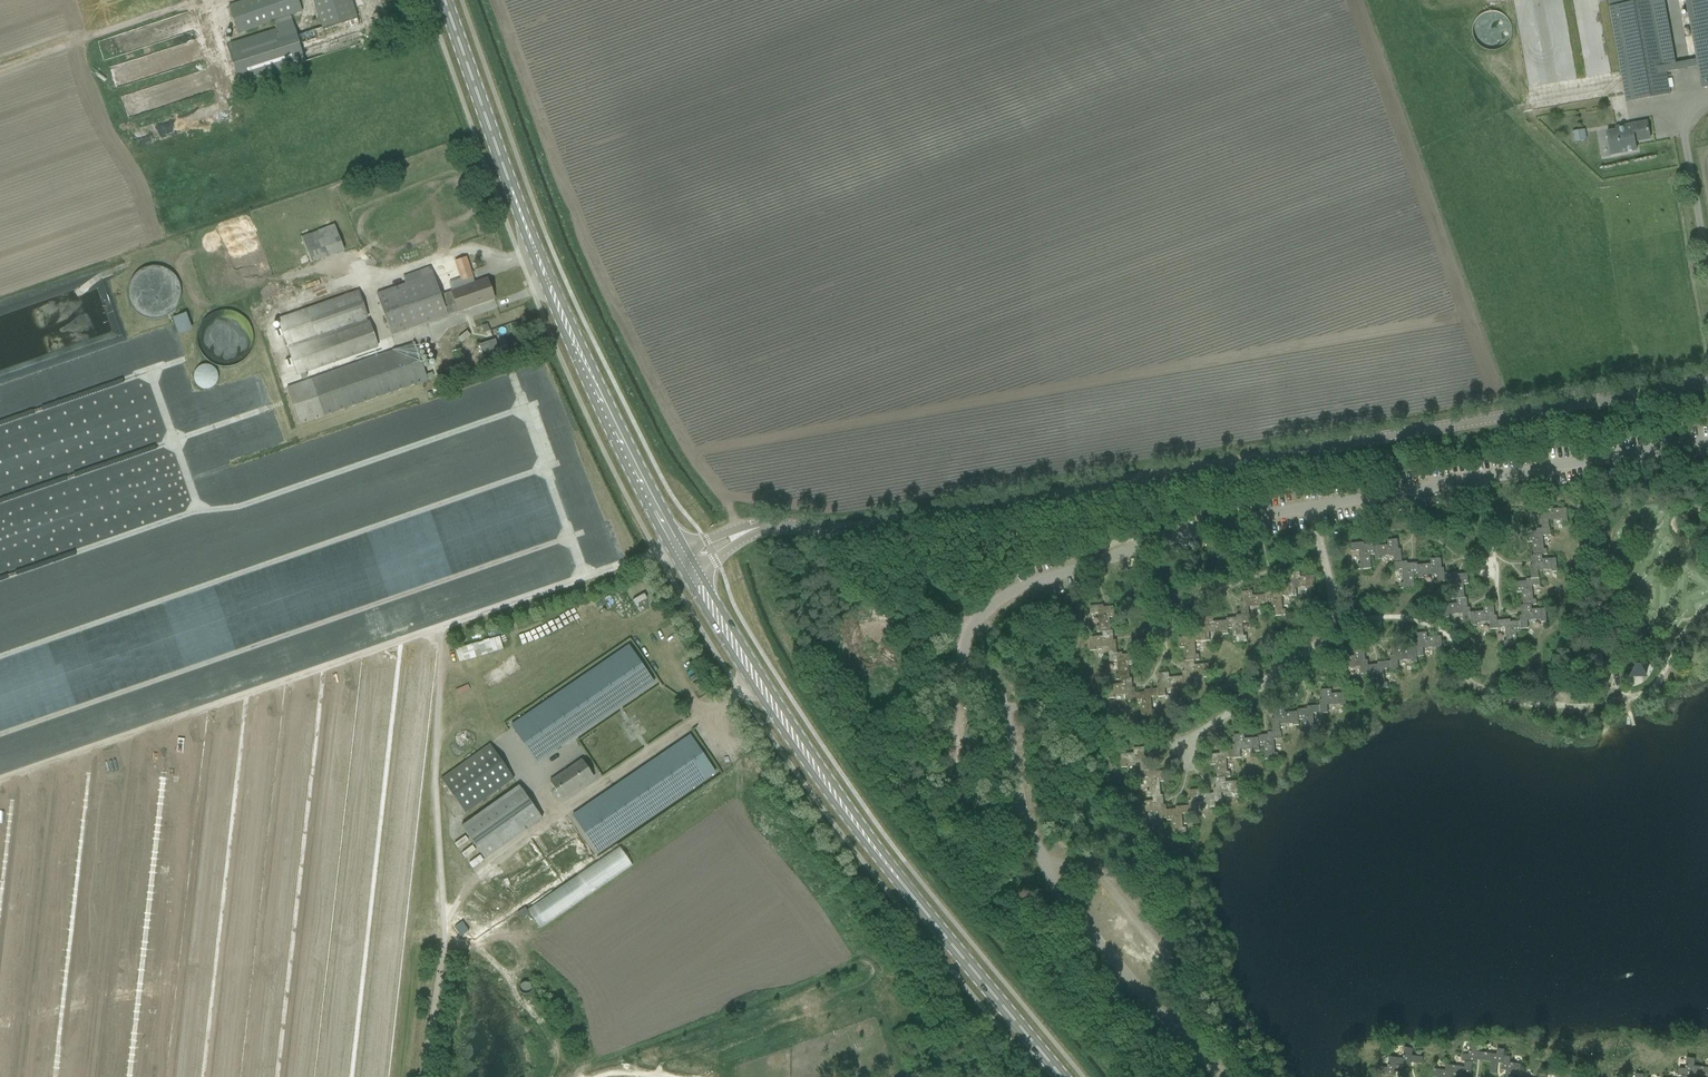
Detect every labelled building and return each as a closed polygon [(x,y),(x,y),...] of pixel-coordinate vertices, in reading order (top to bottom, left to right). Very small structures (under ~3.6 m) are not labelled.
[(304,62),(296,35),(290,15),(302,11),(298,0),(243,0),(228,5),(238,33),(273,21),(275,28),(226,44),(238,83),(304,62)] [(350,0),(313,0),(321,27),(323,31),(357,20),(350,0)] [(1665,66),(1653,0),(1647,0),(1609,7),(1627,102),(1670,94),(1666,72),(1665,66)] [(1665,66),(1666,72),(1699,66),(1700,73),(1703,89),(1707,88),(1707,0),(1687,0),(1698,60),(1665,66)] [(1511,32),(1512,29),(1511,25),(1510,21),(1509,19),(1506,16),(1503,13),(1500,12),(1496,11),(1493,11),(1489,12),(1487,13),(1484,14),(1481,17),(1480,19),(1478,22),(1477,25),(1477,29),(1477,32),(1478,36),(1480,39),(1482,41),(1486,44),(1489,45),(1492,46),(1495,46),(1498,46),(1501,45),(1504,43),(1506,41),(1509,38),(1510,36),(1511,32)] [(1616,127),(1617,130),(1607,132),(1611,155),(1636,151),(1635,141),(1638,140),(1639,141),(1650,139),(1647,122),(1616,127)] [(1580,141),(1579,131),(1572,132),(1574,142),(1580,141)] [(334,225),(300,235),(308,262),(342,251),(334,225)] [(466,257),(456,261),(454,262),(455,264),(460,280),(463,287),(439,295),(447,315),(495,299),(488,279),(475,283),(466,257)] [(439,295),(432,273),(405,283),(376,294),(391,335),(447,315),(439,295)] [(282,335),(283,338),(287,348),(290,358),(291,359),(285,361),(287,367),(289,366),(289,367),(293,366),(294,367),(297,376),(300,375),(302,379),(307,377),(306,373),(378,347),(358,290),(277,319),(280,329),(280,330),(275,332),(277,338),(282,335)] [(173,318),(177,330),(190,326),(185,313),(173,318)] [(481,326),(484,333),(490,331),(488,323),(481,326)] [(227,358),(241,357),(246,348),(243,347),(247,340),(234,333),(230,334),(225,341),(224,327),(222,328),(224,325),(219,325),(218,324),(201,325),(202,330),(208,330),(208,338),(200,338),(208,343),(208,348),(227,358)] [(485,360),(500,355),(495,340),(480,345),(485,360)] [(414,343),(287,388),(299,425),(427,380),(414,343)] [(203,390),(217,381),(207,365),(192,374),(203,390)] [(175,385),(171,378),(158,384),(165,397),(170,394),(168,389),(175,385)] [(1541,516),(1542,529),(1549,528),(1549,521),(1562,520),(1562,523),(1568,522),(1567,509),(1553,510),(1552,505),(1542,506),(1543,516),(1541,516)] [(1542,555),(1542,556),(1547,555),(1547,550),(1544,550),(1543,536),(1551,536),(1550,528),(1549,528),(1542,529),(1537,529),(1537,532),(1527,532),(1528,543),(1533,543),(1534,556),(1542,555)] [(1387,546),(1374,547),(1373,547),(1374,555),(1374,560),(1380,560),(1380,557),(1393,556),(1394,564),(1394,563),(1401,562),(1400,550),(1398,550),(1397,540),(1387,541),(1387,546)] [(1370,555),(1374,555),(1373,547),(1374,547),(1374,544),(1364,545),(1364,543),(1350,544),(1351,552),(1359,551),(1360,564),(1357,565),(1357,570),(1371,569),(1370,555)] [(1530,566),(1531,579),(1539,578),(1538,571),(1551,570),(1552,573),(1557,572),(1556,559),(1542,560),(1542,556),(1542,555),(1534,556),(1531,556),(1532,566),(1530,566)] [(1446,582),(1446,581),(1445,574),(1444,568),(1442,569),(1441,559),(1431,560),(1431,564),(1418,566),(1419,574),(1418,574),(1419,579),(1424,579),(1424,576),(1437,575),(1438,582),(1446,582)] [(1403,570),(1404,583),(1401,583),(1402,589),(1415,588),(1414,574),(1418,574),(1419,574),(1418,566),(1418,563),(1408,564),(1408,562),(1401,562),(1394,563),(1394,564),(1395,571),(1403,570)] [(1290,573),(1290,583),(1288,583),(1289,589),(1289,596),(1289,597),(1297,596),(1296,588),(1310,587),(1310,590),(1315,589),(1314,576),(1300,577),(1300,572),(1290,573)] [(1452,600),(1457,599),(1465,599),(1465,598),(1464,585),(1469,584),(1468,574),(1458,575),(1458,573),(1445,574),(1446,581),(1453,581),(1454,594),(1451,594),(1452,600)] [(1539,578),(1531,579),(1526,579),(1526,582),(1516,582),(1517,593),(1522,592),(1523,606),(1531,605),(1537,605),(1536,599),(1533,600),(1532,586),(1540,586),(1539,578)] [(1282,597),(1289,596),(1289,589),(1276,590),(1276,592),(1266,593),(1266,595),(1267,595),(1268,603),(1272,603),(1273,617),(1287,615),(1286,610),(1283,610),(1282,597)] [(1268,608),(1268,603),(1267,595),(1266,595),(1253,596),(1253,591),(1242,592),(1243,602),(1241,602),(1242,615),(1249,615),(1250,615),(1249,607),(1262,606),(1263,609),(1268,608)] [(644,593),(633,600),(636,605),(647,598),(644,593)] [(1464,622),(1471,621),(1471,613),(1470,608),(1468,608),(1467,598),(1465,598),(1465,599),(1457,599),(1457,604),(1443,605),(1445,618),(1450,618),(1450,615),(1463,614),(1464,622)] [(1519,616),(1520,621),(1521,629),(1528,629),(1527,621),(1541,620),(1541,623),(1547,622),(1545,609),(1532,610),(1531,605),(1523,606),(1521,606),(1522,616),(1519,616)] [(1098,633),(1103,632),(1111,631),(1110,618),(1115,618),(1114,607),(1104,608),(1104,606),(1090,607),(1091,614),(1099,614),(1100,627),(1097,627),(1098,633)] [(1484,612),(1471,613),(1471,621),(1471,626),(1477,626),(1477,623),(1490,622),(1491,630),(1498,629),(1498,628),(1497,621),(1497,616),(1495,616),(1494,606),(1483,607),(1484,612)] [(1250,622),(1249,615),(1242,615),(1236,616),(1236,618),(1226,619),(1226,621),(1227,629),(1232,629),(1233,643),(1246,641),(1246,636),(1243,636),(1242,623),(1250,622)] [(1228,634),(1227,629),(1226,621),(1213,622),(1212,617),(1202,618),(1203,628),(1201,628),(1201,634),(1202,641),(1202,642),(1209,641),(1209,633),(1222,632),(1222,635),(1228,634)] [(1521,632),(1521,629),(1520,621),(1510,622),(1510,620),(1497,621),(1498,628),(1505,628),(1506,641),(1504,641),(1504,647),(1518,646),(1516,632),(1521,632)] [(1109,647),(1110,654),(1117,653),(1116,641),(1114,641),(1113,631),(1111,631),(1103,632),(1103,637),(1089,638),(1091,651),(1096,651),(1096,648),(1109,647)] [(1416,634),(1417,644),(1415,644),(1415,649),(1416,657),(1417,657),(1423,657),(1423,649),(1436,648),(1436,650),(1442,650),(1441,637),(1427,638),(1427,633),(1416,634)] [(1195,642),(1202,641),(1201,634),(1188,635),(1189,637),(1179,638),(1180,648),(1184,648),(1186,661),(1194,661),(1199,660),(1199,655),(1196,655),(1195,642)] [(1417,663),(1417,657),(1416,657),(1415,649),(1402,650),(1402,645),(1391,646),(1392,656),(1390,657),(1390,662),(1391,669),(1391,670),(1399,669),(1398,662),(1411,660),(1411,663),(1417,663)] [(651,688),(655,685),(630,648),(626,651),(628,653),(612,664),(610,662),(603,667),(605,669),(588,680),(587,678),(580,682),(581,685),(565,696),(563,693),(557,698),(558,701),(542,712),(540,709),(533,714),(535,716),(519,727),(517,725),(513,728),(538,765),(542,762),(541,760),(557,748),(559,751),(565,746),(564,744),(580,733),(582,735),(589,730),(587,728),(603,717),(605,719),(612,715),(610,712),(627,701),(628,704),(635,699),(633,697),(650,685),(651,688)] [(1361,675),(1368,674),(1369,674),(1368,666),(1368,661),(1366,661),(1365,651),(1354,652),(1355,657),(1341,658),(1342,672),(1348,671),(1347,668),(1361,667),(1361,675)] [(1116,680),(1122,680),(1122,679),(1130,678),(1129,665),(1134,665),(1133,654),(1123,655),(1123,653),(1117,653),(1110,654),(1109,654),(1110,662),(1118,661),(1119,674),(1116,675),(1116,680)] [(1604,664),(1604,663),(1602,654),(1594,655),(1596,667),(1604,666),(1604,664)] [(1182,671),(1183,676),(1183,685),(1184,685),(1191,684),(1190,676),(1203,675),(1204,678),(1209,677),(1208,664),(1194,665),(1194,661),(1186,661),(1183,661),(1184,671),(1182,671)] [(1384,670),(1391,669),(1390,662),(1377,663),(1378,665),(1368,666),(1369,674),(1368,674),(1369,677),(1373,676),(1375,690),(1388,689),(1388,683),(1385,683),(1384,670)] [(1184,690),(1184,685),(1183,685),(1183,676),(1169,678),(1169,673),(1158,674),(1159,684),(1157,684),(1158,689),(1158,696),(1158,697),(1166,696),(1165,689),(1178,688),(1179,690),(1184,690)] [(1129,702),(1136,701),(1136,693),(1135,688),(1133,688),(1132,678),(1130,678),(1122,679),(1122,680),(1122,684),(1108,685),(1110,699),(1115,698),(1115,695),(1128,694),(1129,702)] [(1145,692),(1136,693),(1136,701),(1136,704),(1141,703),(1142,717),(1155,716),(1155,710),(1152,710),(1151,697),(1158,696),(1158,689),(1145,690),(1145,692)] [(1320,706),(1321,713),(1321,714),(1328,713),(1328,705),(1341,704),(1341,707),(1347,706),(1346,693),(1332,694),(1332,689),(1321,690),(1322,700),(1320,700),(1320,706)] [(1314,714),(1321,713),(1320,706),(1307,707),(1308,709),(1298,710),(1298,712),(1299,720),(1304,720),(1305,733),(1318,732),(1318,727),(1315,727),(1314,714)] [(1300,725),(1299,720),(1298,712),(1285,713),(1284,708),(1274,709),(1275,719),(1273,719),(1274,732),(1281,731),(1281,732),(1281,724),(1294,723),(1294,726),(1300,725)] [(1281,739),(1281,732),(1281,731),(1274,732),(1267,733),(1267,735),(1257,736),(1258,738),(1258,746),(1259,746),(1263,746),(1264,759),(1278,758),(1277,753),(1275,753),(1273,740),(1281,739)] [(1259,751),(1259,746),(1258,746),(1258,738),(1245,739),(1244,734),(1234,735),(1235,745),(1232,745),(1233,750),(1233,758),(1233,759),(1241,758),(1240,750),(1254,749),(1254,752),(1259,751)] [(578,815),(576,812),(572,815),(597,853),(602,850),(600,847),(617,836),(618,839),(625,834),(623,832),(640,821),(641,823),(648,818),(647,816),(663,805),(665,807),(672,803),(670,800),(686,789),(688,791),(695,787),(693,784),(710,773),(711,776),(716,773),(690,735),(686,738),(687,740),(671,751),(669,749),(662,754),(664,756),(648,767),(646,765),(639,769),(641,772),(624,783),(623,781),(616,785),(617,788),(601,799),(599,796),(593,801),(594,803),(578,815)] [(441,778),(466,814),(508,784),(509,786),(516,781),(489,744),(441,778)] [(1141,764),(1142,771),(1149,770),(1148,757),(1146,758),(1145,748),(1134,749),(1135,753),(1121,755),(1122,768),(1128,768),(1128,765),(1141,764)] [(1226,758),(1233,758),(1233,750),(1220,752),(1220,754),(1210,755),(1211,765),(1216,765),(1217,778),(1225,778),(1231,777),(1230,772),(1227,772),(1226,758)] [(561,799),(593,778),(582,760),(549,782),(561,799)] [(1153,796),(1161,795),(1160,782),(1165,781),(1164,771),(1154,772),(1154,770),(1149,770),(1142,771),(1141,771),(1142,778),(1149,778),(1150,791),(1148,791),(1148,797),(1153,796)] [(1226,782),(1225,778),(1217,778),(1215,778),(1216,788),(1214,788),(1214,793),(1215,801),(1222,801),(1222,793),(1235,792),(1235,795),(1241,794),(1240,781),(1226,782)] [(464,830),(482,856),(517,831),(512,823),(518,820),(525,831),(543,818),(519,785),(502,797),(504,801),(464,830)] [(1216,806),(1215,801),(1214,793),(1201,794),(1201,789),(1190,790),(1191,800),(1189,800),(1189,806),(1190,813),(1190,814),(1197,813),(1197,805),(1210,804),(1210,807),(1216,806)] [(1164,795),(1161,795),(1153,796),(1154,801),(1140,802),(1141,815),(1147,815),(1147,812),(1160,811),(1160,819),(1167,818),(1168,818),(1167,810),(1167,805),(1165,805),(1164,795)] [(1183,814),(1190,813),(1189,806),(1176,807),(1177,809),(1167,810),(1168,818),(1167,818),(1168,820),(1172,820),(1174,833),(1187,832),(1187,827),(1184,827),(1183,814)] [(524,905),(536,925),(633,869),(621,849),(524,905)] [(525,908),(517,913),(521,919),(529,914),(525,908)] [(469,931),(462,922),(455,927),(462,936),(469,931)] [(1465,1063),(1472,1064),(1476,1064),(1477,1060),(1484,1061),(1485,1054),(1478,1053),(1479,1046),(1470,1044),(1469,1056),(1463,1055),(1462,1062),(1465,1063)] [(1403,1059),(1397,1058),(1396,1066),(1405,1067),(1410,1068),(1411,1063),(1422,1065),(1423,1058),(1412,1056),(1413,1049),(1405,1048),(1403,1059)] [(1485,1054),(1484,1061),(1484,1062),(1491,1063),(1489,1074),(1496,1075),(1498,1064),(1503,1065),(1504,1056),(1505,1050),(1497,1049),(1496,1055),(1485,1054)] [(1503,1065),(1502,1071),(1507,1071),(1506,1076),(1513,1076),(1514,1072),(1520,1073),(1522,1065),(1511,1063),(1511,1057),(1504,1056),(1503,1065)] [(1405,1067),(1396,1066),(1397,1058),(1389,1057),(1388,1068),(1382,1068),(1381,1075),(1383,1075),(1390,1076),(1394,1076),(1395,1076),(1396,1072),(1404,1074),(1405,1067)] [(1686,1076),(1693,1076),(1693,1073),(1696,1074),(1701,1074),(1702,1067),(1694,1066),(1695,1059),(1687,1058),(1685,1069),(1679,1068),(1678,1076),(1682,1076),(1686,1076)] [(1472,1064),(1465,1063),(1464,1068),(1454,1066),(1453,1075),(1459,1076),(1466,1076),(1468,1076),(1471,1076),(1472,1064)] [(1453,1075),(1454,1066),(1446,1065),(1445,1071),(1434,1070),(1433,1076),(1452,1076),(1453,1075)]
